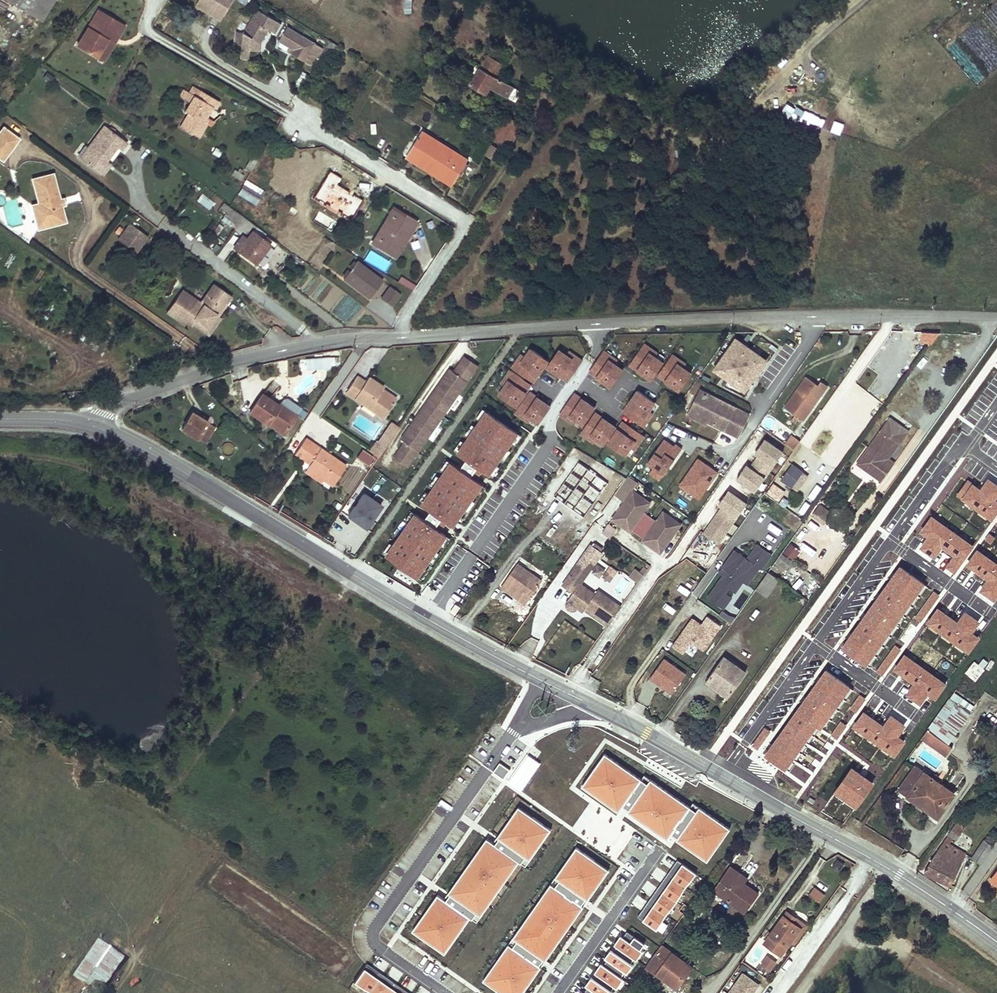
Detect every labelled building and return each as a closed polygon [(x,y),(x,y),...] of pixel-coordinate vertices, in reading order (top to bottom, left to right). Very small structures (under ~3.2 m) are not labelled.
[(44,21),(57,0),(10,0),(44,21)] [(195,7),(222,21),(233,0),(198,0),(195,7)] [(110,34),(117,38),(125,25),(99,10),(78,44),(97,55),(110,34)] [(264,51),(264,39),(269,30),(276,34),(282,24),(259,11),(247,32),(240,32),(239,46),(245,46),(244,58),(254,58),(254,51),(264,51)] [(295,50),(303,37),(289,27),(280,41),(295,50)] [(269,30),(264,39),(271,43),(276,34),(269,30)] [(104,60),(117,38),(110,34),(97,55),(104,60)] [(308,58),(316,45),(303,37),(295,50),(292,54),(306,62),(308,58)] [(322,48),(316,45),(308,58),(314,61),(322,48)] [(487,54),(506,66),(511,57),(492,46),(487,54)] [(482,63),(501,74),(506,66),(487,54),(482,63)] [(499,78),(501,74),(482,63),(481,66),(477,64),(471,75),(474,77),(471,83),(488,93),(492,87),(516,101),(522,91),(499,78)] [(202,123),(211,107),(215,109),(219,103),(200,92),(196,98),(193,96),(183,112),(187,114),(179,127),(197,138),(205,125),(202,123)] [(801,118),(805,111),(798,107),(794,114),(801,118)] [(506,115),(504,117),(523,128),(524,125),(506,115)] [(523,128),(504,117),(492,138),(510,149),(523,128)] [(1,125),(0,127),(0,158),(1,159),(17,137),(1,125)] [(103,125),(79,158),(97,171),(105,160),(115,146),(120,150),(126,142),(113,132),(115,130),(110,127),(108,129),(103,125)] [(407,158),(431,172),(433,168),(455,182),(468,159),(452,150),(449,154),(434,145),(437,140),(422,131),(407,158)] [(493,160),(499,148),(490,144),(485,156),(493,160)] [(105,160),(97,171),(102,175),(110,164),(105,160)] [(54,173),(32,179),(38,203),(45,227),(66,222),(54,173)] [(245,181),(241,187),(262,199),(265,194),(245,181)] [(242,187),(238,194),(255,205),(260,198),(242,187)] [(209,210),(214,202),(201,193),(196,200),(209,210)] [(45,227),(38,203),(31,205),(37,229),(45,227)] [(216,214),(223,220),(247,238),(238,250),(257,264),(275,240),(232,208),(224,203),(216,214)] [(395,208),(374,243),(391,253),(402,234),(407,237),(417,222),(395,208)] [(148,234),(129,222),(122,233),(141,245),(148,234)] [(141,245),(122,233),(118,239),(137,251),(141,245)] [(344,281),(370,299),(383,281),(356,263),(344,281)] [(180,290),(169,307),(186,319),(185,321),(186,321),(192,325),(192,324),(196,318),(206,325),(214,314),(216,315),(230,295),(213,284),(199,303),(180,290)] [(388,285),(379,297),(392,306),(400,294),(388,285)] [(186,319),(169,307),(166,312),(184,324),(186,321),(185,321),(186,319)] [(219,317),(216,315),(214,314),(206,325),(196,318),(192,324),(208,334),(219,317)] [(745,396),(770,361),(736,337),(711,372),(745,396)] [(643,344),(629,366),(651,381),(654,376),(681,393),(694,373),(679,363),(681,359),(672,353),(668,360),(643,344)] [(583,361),(561,346),(546,369),(568,383),(583,361)] [(525,357),(520,353),(500,384),(502,386),(494,398),(539,428),(554,405),(530,390),(550,360),(531,348),(525,357)] [(604,350),(587,374),(610,391),(627,367),(604,350)] [(306,359),(307,370),(338,368),(337,358),(306,359)] [(457,359),(453,365),(467,374),(471,368),(457,359)] [(408,463),(467,374),(453,365),(447,374),(443,371),(423,402),(425,403),(418,413),(416,412),(396,442),(400,445),(394,454),(408,463)] [(377,393),(380,389),(381,388),(368,379),(364,384),(355,378),(345,392),(383,418),(393,403),(377,393)] [(803,421),(816,403),(814,391),(817,387),(806,379),(784,408),(803,421)] [(814,391),(816,403),(827,387),(820,382),(817,387),(814,391)] [(638,387),(621,410),(643,425),(660,403),(638,387)] [(395,400),(380,389),(377,393),(393,403),(395,400)] [(749,414),(701,390),(691,409),(708,417),(707,420),(738,435),(749,414)] [(575,392),(559,415),(580,430),(597,408),(575,392)] [(249,413),(268,425),(271,421),(286,431),(297,415),(282,405),(281,407),(262,394),(249,413)] [(418,413),(425,403),(423,402),(416,412),(418,413)] [(708,417),(691,409),(689,414),(705,423),(707,420),(708,417)] [(457,454),(467,460),(463,466),(474,473),(477,469),(493,479),(521,433),(484,411),(457,454)] [(597,412),(580,434),(602,450),(609,441),(619,428),(597,412)] [(192,413),(182,429),(203,444),(214,428),(192,413)] [(906,429),(890,418),(857,466),(884,484),(896,468),(884,460),(906,429)] [(619,428),(609,441),(631,457),(647,435),(626,419),(619,428)] [(271,421),(268,425),(283,435),(286,431),(271,421)] [(795,448),(800,440),(791,435),(786,443),(795,448)] [(647,466),(666,477),(683,448),(664,437),(647,466)] [(739,482),(759,493),(783,449),(762,438),(739,482)] [(308,468),(324,479),(332,485),(345,467),(306,439),(295,454),(302,459),(308,451),(315,457),(310,465),(308,468)] [(377,441),(370,452),(378,457),(385,447),(377,441)] [(308,451),(302,459),(310,465),(315,457),(308,451)] [(408,463),(394,454),(389,461),(403,470),(408,463)] [(678,486),(701,500),(720,472),(697,457),(678,486)] [(568,467),(571,469),(577,460),(575,458),(568,467)] [(577,460),(571,469),(553,496),(574,510),(586,518),(602,493),(596,489),(603,477),(577,460)] [(457,530),(484,483),(448,462),(422,506),(431,511),(427,518),(439,525),(441,521),(457,530)] [(792,463),(780,480),(797,492),(809,475),(792,463)] [(320,484),(324,479),(308,468),(304,472),(320,484)] [(980,487),(968,479),(957,496),(994,521),(996,517),(996,500),(995,499),(996,496),(996,483),(987,477),(980,487)] [(785,492),(775,485),(769,494),(779,501),(785,492)] [(663,553),(683,524),(665,511),(658,522),(645,513),(652,502),(634,490),(614,519),(632,532),(633,530),(646,539),(645,541),(663,553)] [(346,517),(366,530),(383,505),(363,492),(346,517)] [(740,497),(732,507),(740,513),(748,503),(740,497)] [(825,522),(831,515),(819,506),(813,514),(825,522)] [(416,513),(384,554),(418,581),(450,540),(416,513)] [(976,547),(932,516),(921,532),(926,535),(919,544),(936,556),(942,549),(956,553),(948,565),(958,572),(976,547)] [(599,532),(609,539),(616,529),(606,522),(599,532)] [(707,592),(726,604),(734,592),(727,587),(732,580),(738,585),(747,573),(753,577),(765,560),(768,562),(776,551),(761,540),(751,554),(735,543),(724,558),(729,561),(707,592)] [(591,547),(562,589),(573,596),(568,604),(567,607),(568,609),(568,611),(570,614),(572,615),(574,615),(575,614),(578,612),(582,614),(586,609),(609,624),(621,608),(597,592),(595,595),(581,586),(595,565),(602,555),(600,554),(602,551),(594,546),(592,548),(591,547)] [(800,554),(789,548),(785,555),(795,561),(800,554)] [(977,548),(966,564),(970,567),(964,576),(981,588),(986,581),(996,584),(996,562),(977,548)] [(929,581),(904,564),(846,649),(871,666),(929,581)] [(517,566),(505,584),(529,601),(542,583),(517,566)] [(603,573),(597,568),(593,574),(598,579),(603,573)] [(628,578),(636,584),(642,576),(639,573),(634,570),(628,578)] [(781,586),(783,583),(769,572),(756,590),(765,596),(776,582),(779,585),(775,590),(778,592),(780,590),(782,592),(785,589),(781,586)] [(529,601),(505,584),(502,589),(526,605),(529,601)] [(739,593),(745,598),(751,590),(745,585),(739,593)] [(963,609),(956,620),(937,606),(926,622),(970,653),(981,638),(971,632),(979,620),(963,609)] [(661,608),(658,613),(668,619),(671,614),(661,608)] [(609,624),(586,609),(584,612),(607,627),(609,624)] [(690,618),(671,647),(684,655),(691,643),(704,652),(716,634),(690,618)] [(892,669),(912,682),(904,693),(920,704),(928,692),(938,699),(948,684),(903,653),(892,669)] [(672,695),(687,673),(664,658),(649,679),(672,695)] [(728,696),(744,674),(724,659),(707,681),(728,696)] [(848,686),(823,669),(766,754),(791,771),(848,686)] [(969,704),(955,693),(920,740),(946,756),(970,713),(965,709),(969,704)] [(891,713),(884,723),(864,710),(853,725),(898,757),(908,742),(899,736),(907,724),(891,713)] [(577,722),(573,727),(583,736),(587,731),(577,722)] [(543,753),(566,764),(572,751),(549,740),(543,753)] [(706,863),(726,831),(647,779),(639,778),(605,754),(583,785),(617,809),(629,813),(706,863)] [(872,781),(852,768),(835,793),(856,806),(872,781)] [(952,794),(915,769),(900,791),(909,797),(907,800),(930,816),(933,812),(938,815),(952,794)] [(438,801),(433,811),(445,816),(449,806),(438,801)] [(548,831),(516,807),(447,897),(437,896),(412,933),(445,955),(469,920),(478,923),(548,831)] [(933,854),(924,872),(951,885),(965,855),(958,851),(960,846),(956,844),(954,849),(949,847),(964,826),(957,821),(933,854)] [(973,860),(981,866),(992,849),(984,844),(973,860)] [(579,847),(483,978),(504,992),(521,992),(611,870),(579,847)] [(643,863),(653,871),(661,860),(651,853),(643,863)] [(661,860),(653,871),(657,874),(665,864),(661,860)] [(397,868),(408,874),(411,868),(400,863),(397,868)] [(715,889),(745,911),(758,893),(738,879),(742,874),(732,867),(715,889)] [(650,905),(654,899),(662,905),(675,887),(662,878),(655,887),(651,884),(653,881),(643,873),(632,887),(630,890),(650,905)] [(823,895),(812,887),(807,893),(818,901),(823,895)] [(697,888),(684,905),(689,908),(701,891),(697,888)] [(664,921),(674,929),(685,915),(680,912),(674,908),(664,921)] [(780,935),(776,932),(767,945),(783,955),(803,926),(789,915),(786,919),(789,922),(780,935)] [(786,919),(776,932),(780,935),(789,922),(786,919)] [(646,941),(619,931),(603,974),(596,971),(592,983),(599,985),(596,992),(616,992),(628,959),(638,962),(646,941)] [(356,949),(358,944),(344,938),(342,944),(356,949)] [(97,992),(102,992),(123,956),(95,940),(72,979),(97,992)] [(661,948),(646,969),(666,983),(678,991),(692,970),(681,962),(661,948)] [(769,974),(779,961),(769,953),(759,966),(769,974)] [(369,992),(408,992),(367,963),(354,982),(369,992)] [(760,983),(741,971),(727,992),(754,992),(760,983)]
